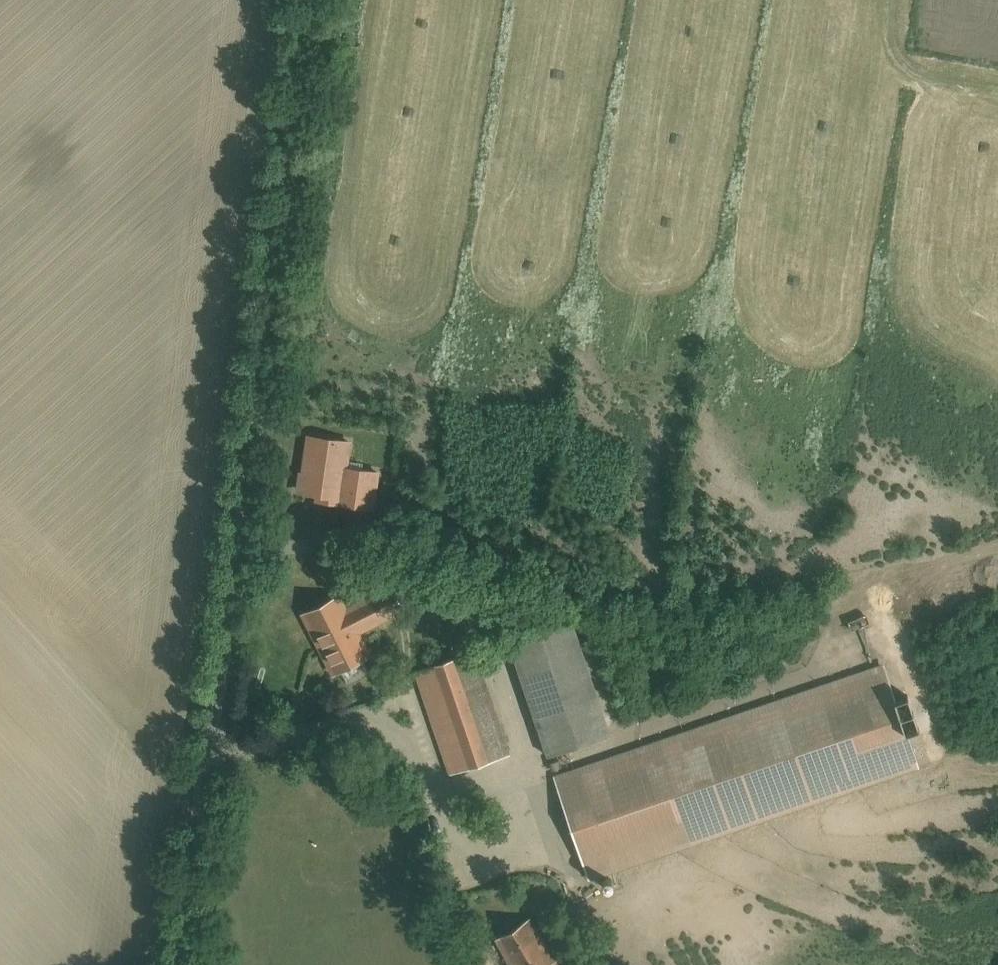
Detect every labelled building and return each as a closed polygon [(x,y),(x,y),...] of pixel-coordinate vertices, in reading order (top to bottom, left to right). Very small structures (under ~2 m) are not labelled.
[(311,437),(303,492),(323,495),(322,502),(380,510),(385,476),(353,471),(357,443),(311,437)] [(338,584),(295,605),(328,673),(374,650),(362,625),(399,608),(388,587),(349,606),(338,584)] [(568,608),(500,632),(541,748),(609,724),(568,608)] [(469,644),(410,666),(446,764),(505,743),(469,644)] [(924,771),(913,740),(937,731),(926,700),(902,708),(888,666),(557,780),(593,884),(924,771)] [(491,930),(508,964),(558,964),(531,910),(491,930)]
